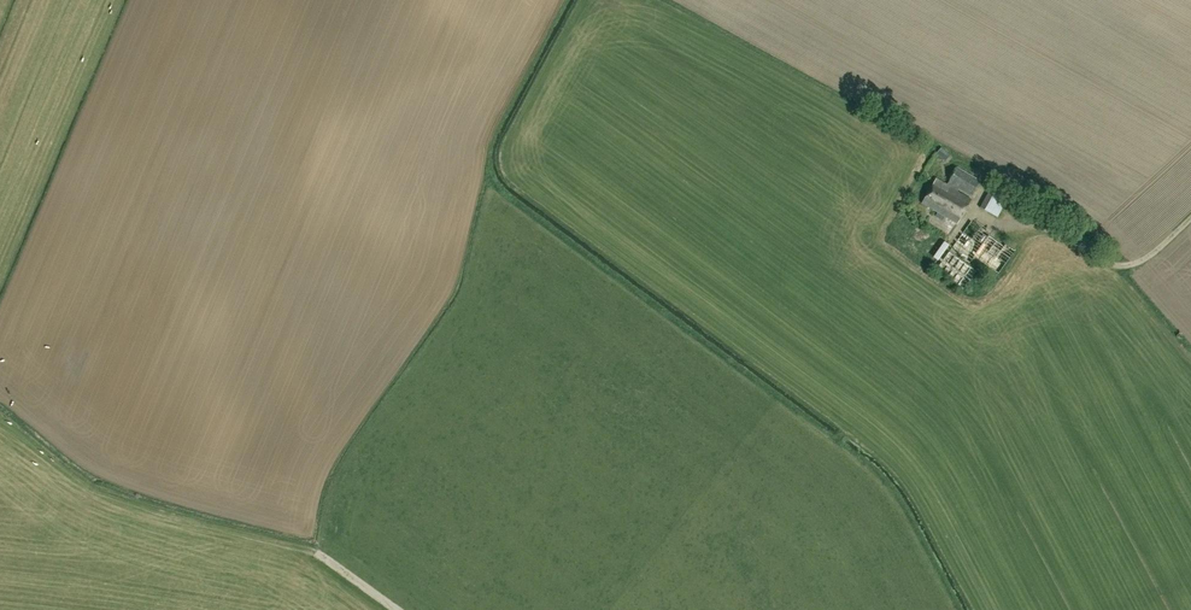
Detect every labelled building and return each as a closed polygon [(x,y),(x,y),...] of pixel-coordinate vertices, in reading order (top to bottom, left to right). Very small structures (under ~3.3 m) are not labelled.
[(947,152),(941,147),(936,153),(942,158),(947,152)] [(960,223),(972,199),(957,192),(958,189),(971,197),(981,181),(958,167),(947,184),(936,178),(923,204),(960,223)] [(992,184),(980,207),(997,217),(1010,194),(992,184)] [(951,250),(969,263),(974,256),(998,273),(1014,251),(1005,244),(1002,247),(988,236),(989,234),(972,222),(951,250)] [(976,271),(949,252),(936,270),(963,289),(976,271)]
